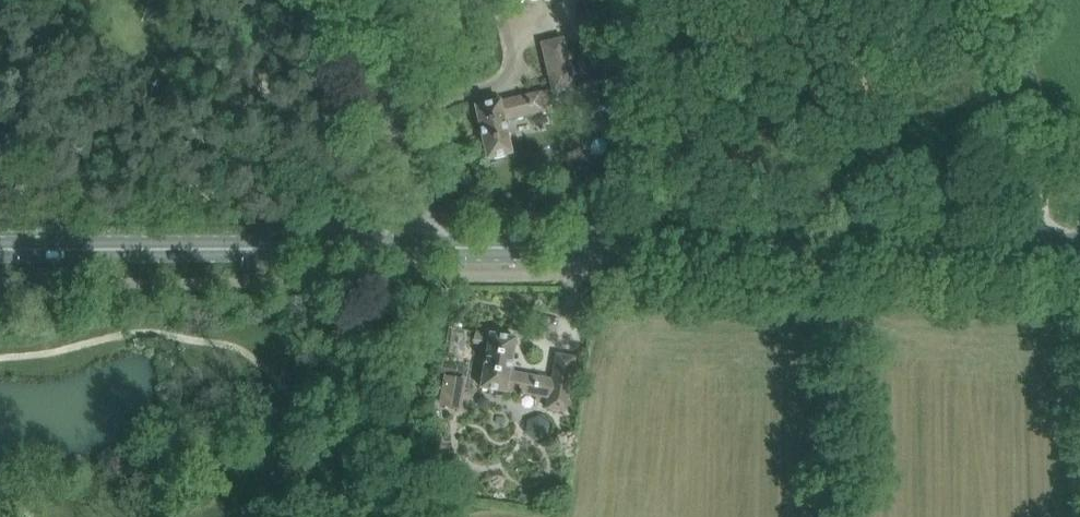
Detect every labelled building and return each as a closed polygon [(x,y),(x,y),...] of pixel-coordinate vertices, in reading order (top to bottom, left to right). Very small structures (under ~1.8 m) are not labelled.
[(575,86),(563,37),(540,43),(552,92),(575,86)] [(624,110),(618,86),(603,89),(609,113),(624,110)] [(500,100),(476,105),(488,159),(512,153),(505,119),(550,109),(546,90),(500,101),(500,100)] [(481,387),(503,391),(506,392),(507,390),(549,398),(547,408),(566,412),(576,357),(557,353),(552,379),(510,371),(516,338),(491,333),(481,387)] [(444,362),(442,370),(455,373),(457,364),(444,362)] [(467,379),(445,375),(438,406),(460,411),(467,379)] [(441,492),(452,494),(456,475),(444,473),(441,492)]
